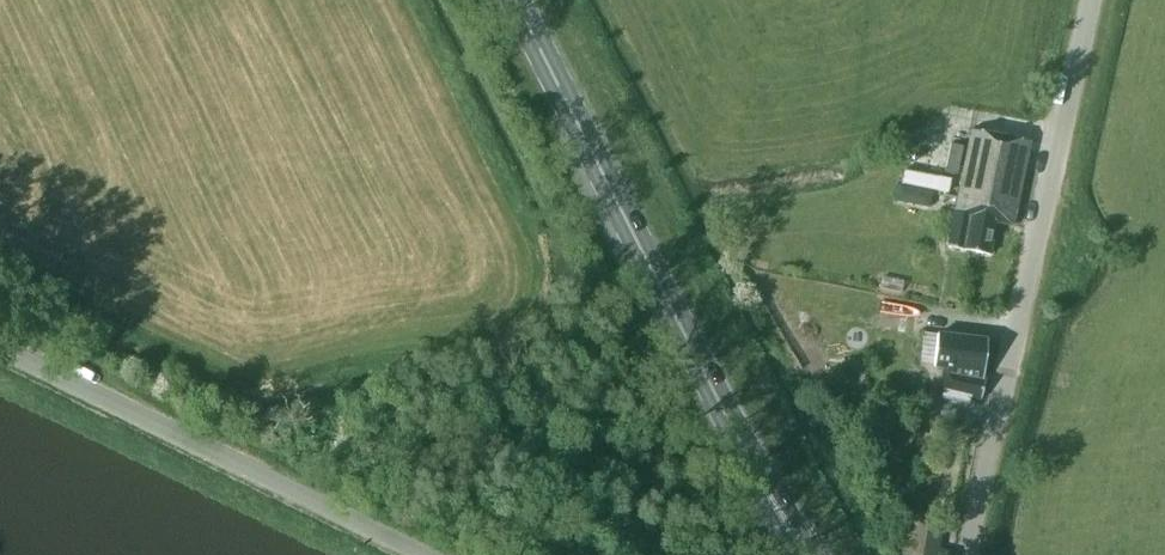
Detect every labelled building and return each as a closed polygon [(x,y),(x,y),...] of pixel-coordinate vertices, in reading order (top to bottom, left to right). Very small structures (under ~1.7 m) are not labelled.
[(956,197),(951,223),(945,246),(988,255),(993,222),(1012,225),(1030,141),(971,129),(956,197)] [(896,200),(913,204),(918,197),(920,189),(899,185),(896,200)] [(988,339),(985,339),(937,333),(936,334),(933,366),(943,367),(942,371),(936,397),(968,405),(971,398),(980,400),(984,380),(979,379),(980,371),(984,371),(988,339)] [(888,553),(897,554),(949,554),(937,552),(944,520),(899,509),(888,553)]
